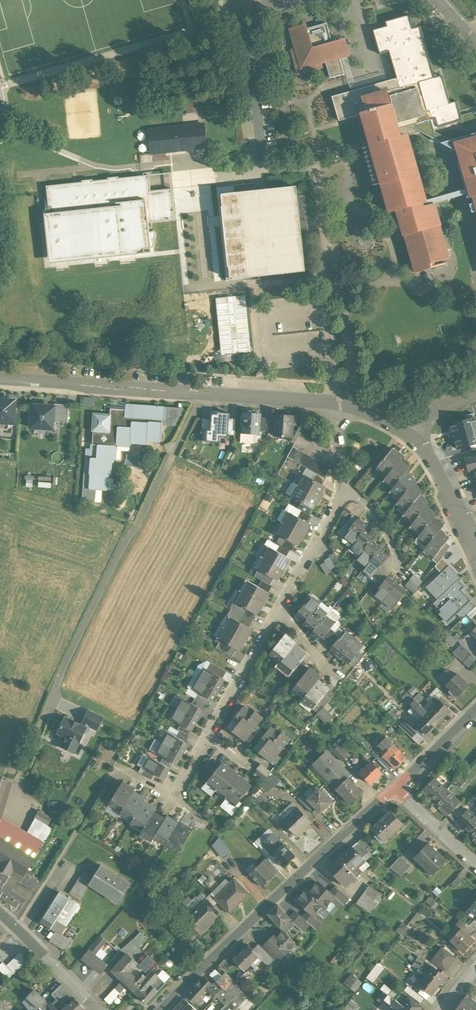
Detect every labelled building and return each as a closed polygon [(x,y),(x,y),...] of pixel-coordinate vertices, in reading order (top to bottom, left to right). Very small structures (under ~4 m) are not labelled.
[(421,31),(412,34),(411,31),(414,30),(409,15),(385,22),(387,26),(373,30),(380,55),(389,52),(397,78),(332,97),(339,121),(362,114),(368,137),(371,137),(373,145),(364,147),(375,186),(382,184),(390,212),(397,209),(399,215),(398,216),(404,235),(410,233),(434,226),(440,225),(434,205),(423,209),(422,207),(421,203),(426,201),(425,201),(420,182),(415,183),(414,179),(419,178),(413,159),(409,160),(408,156),(412,155),(407,136),(404,127),(435,118),(438,127),(438,128),(462,121),(457,101),(450,103),(442,76),(435,78),(421,31)] [(326,23),(306,29),(305,27),(305,26),(291,30),(291,31),(297,53),(293,55),(298,74),(299,74),(317,69),(316,64),(325,61),(330,78),(344,74),(341,61),(335,44),(336,44),(335,42),(332,43),(326,23)] [(196,38),(191,39),(194,50),(199,48),(196,38)] [(347,39),(335,42),(336,44),(341,61),(352,57),(347,39)] [(199,111),(197,101),(185,102),(187,113),(199,111)] [(450,141),(435,132),(434,129),(438,127),(435,118),(404,127),(407,136),(421,132),(430,137),(429,140),(452,153),(454,150),(464,156),(460,164),(467,189),(475,187),(475,133),(450,141)] [(203,124),(149,131),(151,154),(206,147),(203,124)] [(82,183),(46,187),(49,213),(44,214),(49,264),(152,253),(151,248),(154,247),(155,245),(156,234),(155,231),(152,231),(149,232),(148,223),(175,220),(172,189),(151,191),(149,176),(119,179),(118,177),(107,178),(108,180),(93,182),(93,180),(82,181),(82,183)] [(254,183),(217,187),(219,210),(226,280),(304,272),(303,264),(312,263),(304,195),(296,196),(295,186),(255,191),(254,183)] [(425,201),(426,201),(421,203),(422,207),(466,195),(475,192),(475,187),(467,189),(425,201)] [(434,226),(410,233),(411,237),(406,239),(415,268),(414,268),(416,272),(430,268),(431,268),(430,263),(434,262),(448,258),(440,229),(435,230),(434,226)] [(215,301),(221,357),(250,354),(245,298),(215,301)] [(0,400),(0,423),(14,424),(15,401),(0,400)] [(69,405),(54,404),(54,407),(53,422),(67,423),(69,405)] [(48,406),(38,405),(38,406),(32,405),(30,428),(53,429),(53,422),(54,407),(48,407),(48,406)] [(125,410),(110,409),(110,414),(93,413),(92,432),(93,432),(92,445),(91,444),(91,445),(92,445),(92,449),(88,449),(85,480),(84,480),(82,503),(95,503),(96,490),(106,491),(107,477),(109,477),(111,461),(114,461),(115,446),(115,445),(116,445),(131,446),(131,442),(147,443),(148,440),(161,441),(162,423),(163,420),(165,420),(166,408),(165,407),(165,408),(126,405),(125,410)] [(182,409),(166,408),(165,420),(163,420),(162,423),(174,424),(182,409)] [(252,412),(249,411),(246,413),(242,413),(241,431),(246,431),(249,434),(254,435),(259,435),(260,431),(260,418),(261,414),(254,414),(252,412)] [(228,435),(229,418),(230,413),(218,413),(218,414),(212,414),(211,419),(211,431),(203,431),(202,442),(219,443),(219,437),(228,437),(228,435)] [(293,417),(276,416),(275,423),(274,436),(282,436),(282,437),(284,437),(284,436),(291,437),(292,424),(295,425),(296,418),(293,418),(293,417)] [(269,419),(260,418),(260,431),(269,432),(270,423),(269,423),(269,422),(270,419),(269,419)] [(450,425),(453,433),(449,434),(451,441),(455,440),(457,448),(469,445),(475,443),(475,423),(475,418),(466,421),(450,425)] [(211,431),(211,419),(202,419),(202,430),(203,431),(211,431)] [(295,425),(292,424),(291,437),(290,442),(295,443),(303,428),(298,425),(295,425)] [(241,443),(254,443),(254,435),(249,434),(246,431),(241,431),(241,443)] [(298,449),(293,447),(287,457),(292,460),(298,449)] [(386,447),(379,456),(383,460),(391,451),(386,447)] [(303,452),(298,449),(292,460),(297,463),(303,452)] [(383,460),(375,470),(385,478),(399,460),(402,456),(392,449),(391,451),(383,460)] [(309,455),(303,452),(297,463),(303,466),(309,455)] [(314,458),(309,455),(303,466),(308,469),(314,458)] [(465,459),(469,470),(474,469),(475,476),(475,456),(465,459)] [(314,458),(308,469),(313,472),(319,461),(314,458)] [(409,468),(399,460),(385,478),(382,481),(392,489),(406,472),(409,468)] [(324,464),(319,461),(313,472),(315,473),(318,475),(324,464)] [(329,467),(324,464),(318,475),(324,478),(329,467)] [(415,480),(406,472),(392,489),(389,493),(399,501),(412,484),(415,480)] [(318,475),(315,473),(311,479),(322,485),(325,479),(324,478),(318,475)] [(311,479),(303,474),(296,485),(319,498),(325,487),(322,485),(311,479)] [(422,491),(412,484),(399,501),(395,505),(405,513),(419,495),(422,491)] [(319,498),(296,485),(290,496),(301,502),(312,508),(313,509),(319,498)] [(429,503),(419,495),(405,513),(402,516),(412,524),(426,507),(429,503)] [(312,508),(301,502),(297,509),(301,511),(308,515),(312,508)] [(412,524),(409,528),(419,536),(432,519),(435,515),(426,507),(412,524)] [(352,515),(345,510),(341,515),(349,520),(352,515)] [(308,515),(301,511),(297,517),(308,523),(312,517),(308,515)] [(297,517),(287,512),(281,523),(304,535),(310,524),(308,523),(297,517)] [(349,520),(345,524),(350,528),(357,519),(352,515),(349,520)] [(350,528),(342,537),(351,545),(363,530),(366,526),(357,519),(350,528)] [(442,527),(432,519),(419,536),(416,540),(425,548),(439,530),(442,527)] [(304,535),(281,523),(275,534),(285,539),(296,545),(298,546),(304,535)] [(351,545),(348,549),(358,556),(370,541),(373,537),(363,530),(351,545)] [(425,548),(422,552),(432,559),(438,552),(445,543),(449,538),(439,530),(425,548)] [(296,545),(285,539),(281,546),(290,550),(292,552),(296,545)] [(358,556),(355,560),(364,567),(376,552),(379,548),(370,541),(358,556)] [(445,543),(438,552),(442,556),(450,546),(445,543)] [(281,546),(279,544),(276,551),(286,557),(290,550),(281,546)] [(276,551),(267,546),(261,557),(284,570),(290,559),(286,557),(276,551)] [(364,567),(361,571),(371,579),(373,576),(380,567),(386,560),(376,552),(364,567)] [(339,562),(333,553),(328,556),(329,557),(334,565),(339,562)] [(284,570),(261,557),(255,568),(263,573),(274,579),(278,581),(284,570)] [(334,565),(329,557),(324,561),(325,562),(330,570),(335,567),(335,566),(334,565)] [(434,566),(441,573),(448,566),(441,558),(434,566)] [(330,570),(325,562),(320,565),(326,575),(331,572),(330,570)] [(438,600),(458,580),(460,578),(448,566),(441,573),(426,587),(438,600)] [(380,567),(373,576),(377,580),(382,574),(384,571),(380,567)] [(274,579),(263,573),(260,579),(261,580),(270,585),(274,579)] [(377,580),(375,583),(380,587),(387,578),(382,574),(377,580)] [(422,581),(413,574),(410,579),(418,586),(422,581)] [(380,587),(373,596),(382,603),(397,584),(388,577),(380,587)] [(410,579),(406,584),(415,590),(418,586),(410,579)] [(258,587),(246,580),(239,591),(262,604),(268,593),(258,587)] [(270,585),(261,580),(258,587),(268,593),(272,586),(270,585)] [(457,614),(470,601),(471,600),(461,590),(465,587),(458,580),(438,600),(433,604),(441,612),(450,621),(457,614)] [(397,584),(382,603),(391,611),(406,592),(397,584)] [(262,604),(239,591),(233,602),(246,609),(256,615),(262,604)] [(311,596),(296,615),(305,622),(317,607),(319,605),(320,603),(311,596)] [(462,619),(467,614),(475,607),(470,601),(457,614),(462,619)] [(328,608),(321,602),(319,605),(317,607),(326,615),(331,609),(332,608),(330,606),(328,608)] [(305,622),(303,625),(312,632),(324,617),(326,615),(317,607),(305,622)] [(467,614),(471,619),(475,614),(475,608),(475,607),(467,614)] [(256,615),(246,609),(242,615),(252,621),(256,615)] [(340,617),(331,609),(326,615),(324,617),(334,624),(340,617)] [(252,621),(242,615),(238,622),(252,629),(255,623),(252,621)] [(238,622),(229,616),(223,627),(246,640),(252,629),(238,622)] [(334,624),(324,617),(312,632),(310,634),(320,642),(322,638),(330,628),(334,624)] [(246,640),(223,627),(217,638),(226,643),(236,649),(239,651),(246,640)] [(330,628),(322,638),(327,642),(334,633),(335,633),(330,628)] [(332,646),(330,649),(339,656),(353,639),(354,637),(345,630),(340,638),(332,646)] [(279,633),(272,642),(277,645),(284,636),(279,633)] [(334,633),(327,642),(332,646),(340,638),(334,633)] [(459,643),(471,654),(475,659),(475,638),(471,633),(463,640),(459,643)] [(463,640),(457,634),(453,638),(459,643),(463,640)] [(277,645),(270,655),(280,663),(294,646),(296,643),(286,635),(284,636),(277,645)] [(353,639),(339,656),(349,664),(362,647),(353,639)] [(236,649),(226,643),(223,648),(233,654),(236,649)] [(460,645),(453,652),(464,662),(471,654),(460,645)] [(280,663),(278,666),(288,675),(294,668),(301,659),(304,655),(294,646),(280,663)] [(184,656),(178,652),(175,657),(181,660),(184,656)] [(301,659),(294,668),(299,672),(301,669),(306,663),(301,659)] [(226,672),(211,663),(207,670),(222,679),(226,672)] [(207,670),(203,668),(197,679),(218,690),(224,680),(222,679),(207,670)] [(437,677),(446,685),(453,678),(449,675),(451,673),(446,668),(437,677)] [(299,682),(294,689),(304,697),(318,680),(320,677),(310,669),(299,682)] [(299,672),(294,678),(299,682),(306,673),(301,669),(299,672)] [(346,676),(339,669),(335,673),(343,681),(346,676)] [(453,678),(446,685),(458,697),(469,686),(457,674),(453,678)] [(218,690),(197,679),(191,689),(210,700),(212,701),(218,690)] [(328,689),(318,680),(304,697),(302,700),(312,709),(318,702),(328,689)] [(328,689),(318,702),(324,707),(334,693),(329,689),(328,689)] [(210,700),(199,694),(196,699),(206,705),(207,705),(210,700)] [(410,695),(404,700),(409,704),(411,702),(414,698),(410,695)] [(438,699),(435,696),(431,700),(434,704),(438,700),(446,707),(448,705),(440,697),(438,699)] [(429,704),(422,697),(417,701),(424,708),(429,704)] [(192,704),(181,698),(176,709),(197,721),(202,710),(192,704)] [(196,699),(195,699),(192,704),(202,710),(206,705),(196,699)] [(446,707),(438,700),(434,704),(427,711),(427,712),(439,723),(450,711),(446,707)] [(417,701),(413,704),(412,706),(420,714),(421,712),(424,715),(427,712),(427,711),(424,708),(417,701)] [(253,714),(244,707),(236,716),(241,721),(233,731),(244,741),(252,731),(263,718),(255,712),(253,714)] [(332,718),(322,708),(317,714),(327,723),(332,718)] [(197,721),(176,709),(170,719),(180,725),(191,731),(197,721)] [(103,718),(88,711),(82,723),(89,726),(97,730),(103,718)] [(424,715),(415,724),(419,728),(417,730),(420,734),(423,731),(427,735),(439,723),(427,712),(424,715)] [(81,725),(65,718),(58,733),(63,736),(65,736),(66,737),(67,738),(62,747),(74,753),(84,733),(86,734),(89,726),(82,723),(81,725)] [(416,732),(405,721),(399,726),(410,737),(416,732)] [(191,731),(180,725),(177,730),(178,731),(188,736),(191,731)] [(282,732),(280,735),(271,727),(262,738),(267,742),(259,753),(271,762),(290,739),(282,732)] [(188,736),(178,731),(175,736),(186,742),(189,737),(188,736)] [(252,731),(245,740),(249,744),(256,735),(252,731)] [(175,736),(167,732),(161,743),(182,754),(188,744),(186,742),(175,736)] [(385,737),(378,744),(386,752),(393,745),(385,737)] [(182,754),(161,743),(155,753),(163,758),(173,763),(176,765),(182,754)] [(382,756),(392,766),(395,769),(406,757),(393,745),(386,752),(382,756)] [(348,756),(338,746),(333,751),(343,761),(348,756)] [(347,778),(324,753),(312,764),(336,789),(347,778)] [(392,766),(382,756),(377,761),(387,770),(392,766)] [(160,763),(149,757),(142,768),(145,769),(154,775),(163,780),(170,769),(160,763)] [(211,757),(204,766),(209,770),(216,761),(211,757)] [(366,757),(355,768),(360,773),(371,763),(366,757)] [(173,763),(163,758),(160,763),(170,769),(173,763)] [(216,761),(209,770),(214,774),(221,765),(216,761)] [(232,771),(222,763),(221,765),(214,774),(206,783),(215,791),(232,771)] [(381,773),(371,763),(360,773),(367,781),(370,784),(381,773)] [(270,772),(261,764),(257,769),(258,770),(266,777),(270,772)] [(154,775),(145,769),(142,774),(152,779),(154,775)] [(266,777),(258,770),(254,774),(263,781),(266,777)] [(232,771),(215,791),(225,799),(241,779),(232,771)] [(367,781),(360,773),(356,777),(363,785),(367,781)] [(269,777),(268,775),(264,781),(271,788),(279,781),(275,777),(272,774),(269,777)] [(465,782),(459,777),(455,782),(460,787),(465,782)] [(116,781),(111,778),(105,788),(110,791),(116,781)] [(347,778),(336,789),(350,804),(361,793),(347,778)] [(447,791),(434,778),(421,792),(428,798),(430,796),(436,802),(447,791)] [(241,779),(225,799),(235,807),(251,786),(241,779)] [(121,784),(116,781),(110,791),(115,794),(121,784)] [(115,794),(109,804),(121,812),(133,792),(134,789),(122,782),(121,784),(115,794)] [(308,800),(308,801),(316,809),(320,813),(331,803),(319,790),(308,800)] [(460,803),(447,791),(436,802),(442,808),(440,810),(447,816),(455,808),(460,803)] [(145,799),(133,792),(121,812),(119,814),(131,821),(143,801),(145,799)] [(308,800),(303,795),(299,800),(312,813),(316,809),(308,801),(308,800)] [(155,808),(143,801),(131,821),(130,823),(142,831),(153,813),(155,808)] [(296,808),(282,821),(296,837),(311,823),(296,808)] [(455,808),(447,816),(451,819),(458,812),(455,808)] [(467,810),(462,815),(455,823),(462,830),(464,828),(470,833),(475,827),(475,818),(467,810)] [(51,819),(39,812),(35,819),(47,825),(51,819)] [(390,812),(372,828),(375,831),(384,841),(402,825),(390,812)] [(458,812),(451,819),(455,823),(462,815),(458,812)] [(165,820),(153,813),(142,831),(139,835),(151,842),(153,839),(165,820)] [(165,820),(153,839),(165,846),(166,845),(179,824),(167,816),(165,820)] [(2,819),(0,823),(0,839),(11,846),(34,860),(43,844),(27,834),(2,819)] [(47,825),(35,819),(27,834),(43,844),(52,829),(47,825)] [(192,830),(180,822),(179,824),(166,845),(178,852),(192,830)] [(223,833),(214,826),(211,830),(219,837),(223,833)] [(281,842),(273,833),(261,844),(271,855),(278,848),(276,847),(281,842)] [(231,853),(219,838),(213,845),(224,858),(231,853)] [(0,839),(0,862),(11,846),(0,839)] [(370,845),(361,839),(357,843),(366,850),(370,845)] [(286,843),(284,845),(283,844),(278,848),(271,855),(277,860),(283,867),(295,856),(290,851),(291,849),(286,843)] [(366,850),(357,843),(352,847),(361,857),(367,851),(366,850)] [(428,844),(414,858),(426,869),(428,868),(434,873),(445,861),(428,844)] [(11,846),(0,862),(24,877),(26,875),(34,860),(11,846)] [(352,847),(339,859),(355,877),(362,871),(356,865),(362,859),(361,857),(352,847)] [(409,867),(399,857),(389,867),(401,876),(409,867)] [(272,864),(266,858),(262,862),(275,875),(279,871),(272,864)] [(339,859),(328,869),(345,887),(355,877),(339,859)] [(283,867),(277,860),(272,864),(279,871),(283,867)] [(0,862),(0,863),(0,872),(9,877),(9,876),(17,880),(21,882),(24,877),(0,862)] [(262,862),(250,874),(262,887),(275,875),(262,862)] [(91,881),(89,885),(118,903),(131,884),(101,865),(92,879),(91,881)] [(0,872),(0,891),(9,877),(0,872)] [(82,873),(69,893),(79,900),(89,885),(91,881),(92,879),(82,873)] [(31,878),(26,875),(24,877),(21,882),(20,883),(36,893),(43,883),(32,876),(31,878)] [(0,891),(0,896),(19,909),(25,899),(11,890),(17,880),(9,876),(9,877),(0,891)] [(458,876),(450,885),(455,888),(463,880),(458,876)] [(215,898),(214,898),(219,903),(229,913),(238,905),(236,903),(247,892),(234,879),(215,898)] [(330,893),(318,882),(309,893),(306,890),(325,908),(332,900),(335,897),(330,893)] [(349,897),(335,887),(330,893),(335,897),(332,900),(340,908),(349,897)] [(378,894),(368,887),(363,893),(373,900),(378,894)] [(325,908),(306,890),(296,901),(308,911),(313,916),(316,913),(322,906),(325,908)] [(60,893),(41,922),(55,931),(60,934),(61,934),(79,905),(60,893)] [(211,893),(206,898),(214,907),(219,903),(214,898),(215,898),(211,893)] [(373,900),(363,893),(356,904),(366,911),(373,900)] [(206,898),(204,897),(199,902),(202,905),(203,904),(210,911),(214,907),(206,898)] [(202,905),(196,911),(194,909),(186,917),(201,933),(217,918),(210,911),(203,904),(202,905)] [(289,919),(278,905),(268,915),(283,931),(285,934),(286,934),(294,924),(295,924),(290,919),(289,919)] [(309,924),(302,918),(302,917),(296,911),(289,919),(290,919),(295,924),(294,924),(302,931),(309,924)] [(313,916),(308,911),(302,917),(302,918),(309,924),(315,929),(323,919),(316,913),(313,916)] [(403,923),(396,932),(399,935),(406,926),(403,923)] [(468,926),(465,924),(461,929),(470,937),(475,931),(468,926)] [(406,926),(399,935),(403,937),(409,928),(406,926)] [(196,937),(188,929),(184,933),(192,941),(196,937)] [(470,937),(461,929),(450,940),(456,945),(457,944),(464,951),(463,952),(474,941),(470,937)] [(60,934),(55,931),(49,941),(64,951),(71,940),(61,934),(60,934)] [(283,931),(276,939),(273,936),(266,943),(278,955),(281,958),(296,943),(286,934),(285,934),(283,931)] [(100,936),(88,950),(94,955),(106,940),(100,936)] [(94,955),(107,965),(115,956),(119,951),(106,940),(94,955)] [(278,955),(266,943),(262,948),(268,954),(274,960),(278,955)] [(262,948),(258,944),(252,950),(258,956),(262,960),(268,954),(262,948)] [(252,950),(249,946),(234,961),(243,970),(258,956),(252,950)] [(442,948),(432,960),(436,963),(446,951),(442,948)] [(94,955),(88,950),(82,958),(100,973),(101,972),(101,971),(106,966),(107,965),(94,955)] [(143,957),(137,951),(130,957),(132,959),(137,964),(143,957)] [(455,958),(446,951),(436,963),(445,971),(455,958)] [(28,960),(20,952),(16,956),(24,964),(28,960)] [(120,961),(112,971),(117,976),(132,959),(130,957),(127,954),(120,961)] [(157,965),(145,955),(143,957),(137,964),(145,970),(149,974),(151,971),(156,965),(157,966),(157,965)] [(24,964),(16,956),(11,961),(19,969),(24,964)] [(107,965),(106,966),(112,971),(120,961),(115,956),(107,965)] [(421,959),(418,957),(412,965),(418,970),(425,976),(432,967),(421,959)] [(132,959),(117,976),(134,992),(144,980),(149,974),(145,970),(142,973),(140,972),(135,978),(129,972),(138,964),(137,964),(132,959)] [(19,969),(11,961),(6,965),(14,973),(19,969)] [(375,981),(386,966),(379,962),(369,976),(375,981)] [(432,967),(425,976),(438,985),(444,977),(445,977),(444,976),(432,967)] [(425,976),(418,970),(414,975),(422,980),(425,976)] [(149,974),(144,980),(150,985),(158,977),(151,971),(149,974)] [(233,981),(225,972),(221,976),(230,984),(233,981)] [(56,979),(50,973),(44,980),(50,986),(56,979)] [(352,973),(345,983),(357,990),(364,980),(352,973)] [(221,976),(215,981),(228,994),(234,989),(230,984),(221,976)] [(438,985),(425,976),(422,980),(419,984),(431,994),(431,995),(432,994),(438,985)] [(158,977),(150,985),(157,991),(165,983),(158,977)] [(174,982),(170,978),(166,983),(169,987),(174,982)] [(212,985),(203,978),(188,994),(196,1001),(198,998),(200,999),(206,992),(212,985)] [(150,985),(144,980),(134,992),(146,1004),(157,991),(150,985)] [(228,994),(215,981),(212,985),(218,990),(212,997),(214,999),(216,997),(220,993),(224,998),(228,994)] [(426,999),(431,994),(419,984),(414,990),(423,997),(426,999)] [(76,1000),(62,985),(56,990),(60,994),(56,998),(60,1003),(65,1000),(70,1005),(76,1000)] [(212,985),(206,992),(212,997),(218,990),(212,985)] [(224,998),(222,1000),(220,1001),(225,1005),(240,991),(236,987),(234,989),(228,994),(224,998)] [(409,997),(417,1004),(423,997),(414,990),(412,988),(405,997),(407,999),(409,997)] [(45,1002),(34,990),(26,998),(38,1009),(39,1008),(45,1002)] [(247,996),(240,991),(225,1005),(220,1009),(235,1009),(247,996)] [(385,999),(380,995),(377,1000),(381,1004),(384,1001),(385,999)] [(388,996),(385,999),(384,1001),(389,1005),(391,1003),(390,1002),(393,999),(388,996)] [(406,1001),(399,996),(398,997),(395,996),(393,999),(402,1006),(406,1001)] [(402,1006),(408,1009),(419,1009),(422,1007),(417,1004),(409,997),(407,999),(406,1001),(402,1006)] [(464,997),(458,1005),(465,1009),(475,1009),(475,1008),(475,1005),(464,997)] [(184,999),(174,1009),(196,1009),(184,999)] [(393,999),(390,1002),(391,1003),(392,1004),(391,1006),(397,1009),(399,1009),(402,1006),(393,999)] [(55,1007),(57,1009),(64,1009),(70,1005),(65,1000),(60,1003),(55,1007)] [(64,1009),(81,1009),(84,1008),(76,1000),(70,1005),(64,1009)] [(384,1001),(381,1004),(379,1006),(385,1009),(389,1009),(388,1009),(391,1006),(392,1004),(391,1003),(389,1005),(384,1001)] [(45,1002),(39,1008),(41,1009),(49,1009),(51,1008),(45,1002)]
